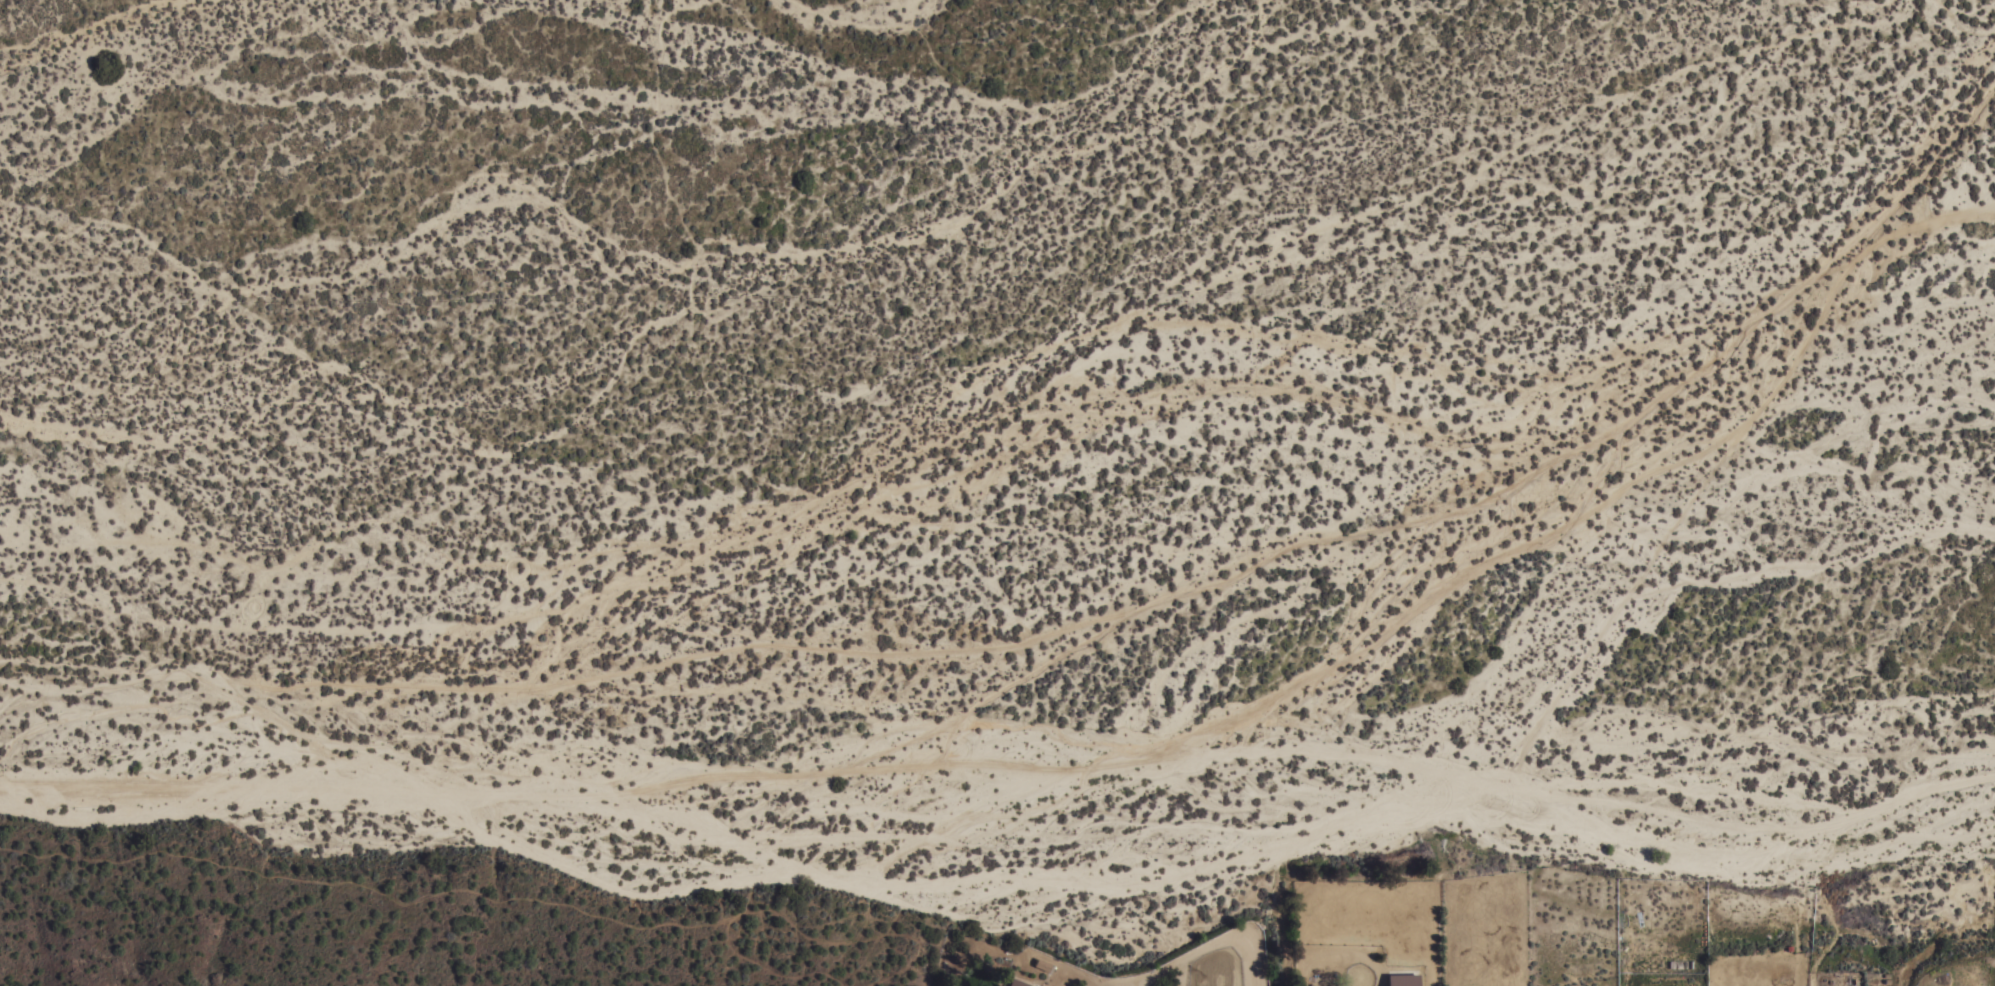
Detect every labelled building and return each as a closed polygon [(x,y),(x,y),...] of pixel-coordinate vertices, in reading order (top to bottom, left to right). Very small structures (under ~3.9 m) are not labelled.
[(1051,964),(1047,971),(1033,965),(1036,958),(1051,964)] [(1418,974),(1418,985),(1387,985),(1387,975),(1418,974)] [(1031,985),(1006,985),(1011,976),(1031,985)]
